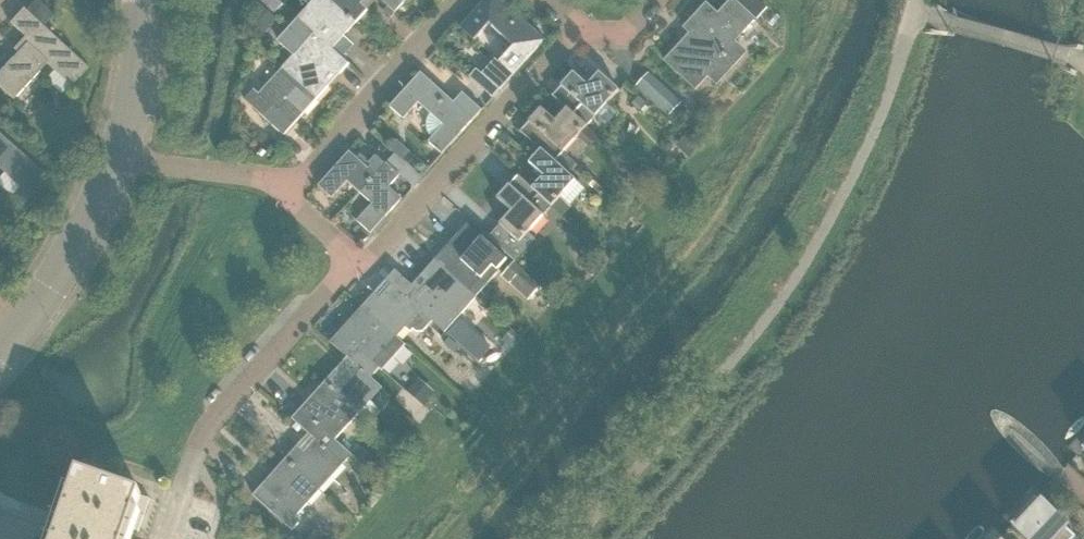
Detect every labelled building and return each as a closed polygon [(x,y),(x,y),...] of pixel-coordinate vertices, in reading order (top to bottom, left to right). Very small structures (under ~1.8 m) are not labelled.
[(355,23),(329,0),(314,0),(297,18),(289,28),(319,55),(328,45),(333,49),(343,37),(355,23)] [(355,23),(368,10),(361,4),(364,0),(329,0),(355,23)] [(406,0),(381,0),(395,13),(406,0)] [(517,17),(499,0),(486,0),(460,28),(474,40),(489,24),(501,35),(517,17)] [(734,0),(731,0),(718,14),(706,4),(684,28),(690,33),(665,61),(695,89),(708,75),(717,82),(744,52),(734,43),(756,20),(734,0)] [(23,8),(9,23),(28,41),(0,71),(0,88),(12,100),(46,63),(71,86),(87,68),(23,8)] [(265,9),(251,25),(263,35),(277,20),(265,9)] [(517,17),(501,35),(514,47),(499,63),(495,60),(482,74),(482,75),(476,82),(493,97),(544,41),(517,17)] [(349,64),(333,49),(328,45),(319,55),(289,28),(277,42),(293,57),(282,68),(316,99),(349,64)] [(284,135),(316,99),(282,68),(259,94),(254,90),(245,100),(284,135)] [(430,113),(446,96),(421,72),(389,107),(403,119),(418,102),(430,113)] [(669,115),(682,102),(648,72),(636,85),(669,115)] [(586,125),(586,124),(594,116),(595,117),(619,91),(599,73),(587,86),(573,73),(552,96),(566,109),(567,109),(574,115),(574,114),(586,125)] [(446,96),(430,113),(443,125),(428,142),(442,154),(482,110),(462,93),(454,102),(446,96)] [(563,152),(587,125),(586,124),(586,125),(574,114),(574,115),(567,109),(566,109),(555,121),(541,108),(520,132),(540,150),(541,151),(550,140),(563,152)] [(579,138),(589,147),(597,138),(587,129),(579,138)] [(0,135),(0,169),(23,190),(40,172),(0,135)] [(563,152),(550,140),(541,151),(540,150),(529,163),(543,176),(532,188),(532,189),(539,195),(538,195),(548,205),(561,216),(570,207),(560,198),(575,180),(555,162),(563,152)] [(375,175),(369,169),(349,151),(318,186),(332,198),(347,181),(359,192),(375,175)] [(375,175),(359,192),(372,204),(357,221),(371,233),(402,199),(389,187),(400,175),(412,187),(422,176),(396,153),(387,163),(385,164),(375,175)] [(375,175),(385,164),(375,155),(368,163),(371,166),(369,169),(375,175)] [(532,189),(532,188),(518,175),(496,199),(511,212),(499,225),(519,242),(543,216),(541,213),(548,205),(538,195),(539,195),(532,189)] [(435,260),(469,291),(475,296),(499,270),(498,269),(506,259),(467,224),(435,260)] [(445,317),(469,291),(435,260),(423,273),(430,279),(419,291),(413,287),(404,297),(431,322),(431,321),(437,326),(445,317)] [(528,300),(541,284),(514,261),(500,277),(528,300)] [(404,297),(413,287),(395,270),(385,281),(392,287),(381,299),(374,293),(362,306),(397,337),(405,327),(410,332),(413,329),(417,332),(423,331),(431,322),(404,297)] [(386,349),(397,337),(362,306),(350,319),(357,326),(346,338),(339,331),(330,342),(349,359),(358,350),(378,368),(382,365),(386,368),(396,357),(386,349)] [(371,377),(378,368),(358,350),(349,359),(354,363),(343,376),(336,369),(324,383),(358,414),(382,387),(371,377)] [(335,440),(358,414),(324,383),(312,396),(319,402),(308,414),(301,408),(291,419),(309,435),(318,425),(335,440)] [(335,440),(318,425),(309,435),(315,440),(304,452),(297,445),(285,459),(320,490),(352,455),(335,440)] [(297,516),(320,490),(285,459),(253,495),(292,531),(301,520),(297,516)] [(126,537),(141,494),(79,473),(56,538),(126,538),(126,537)] [(1075,536),(1035,498),(1011,524),(1027,538),(1072,538),(1075,536)] [(323,537),(316,530),(309,538),(322,538),(323,537)]
